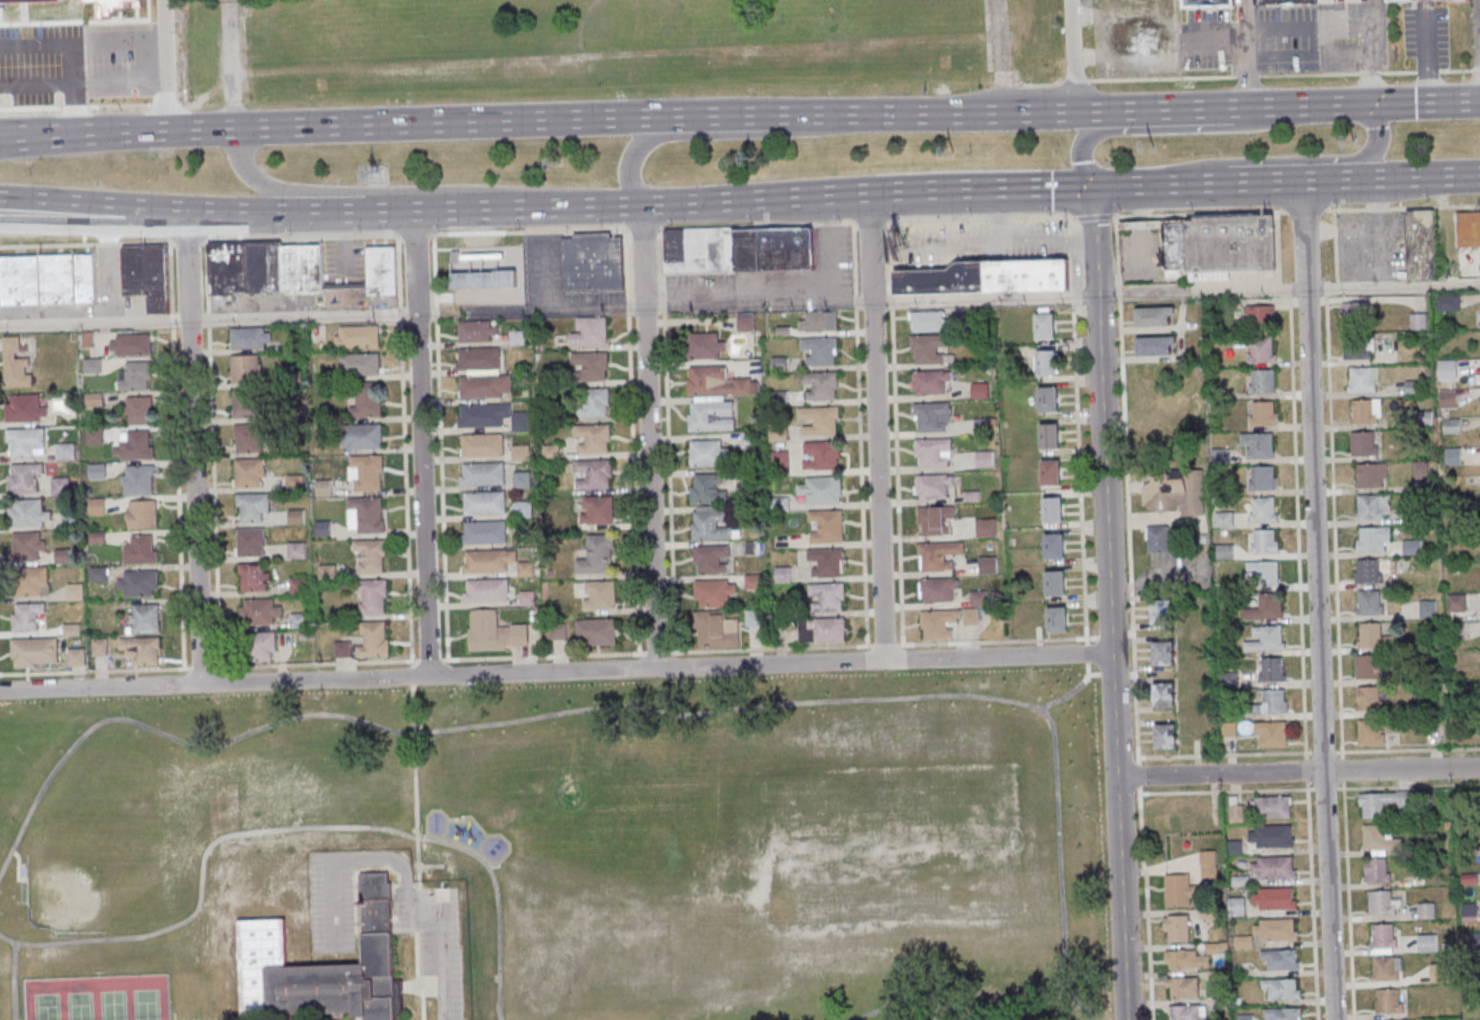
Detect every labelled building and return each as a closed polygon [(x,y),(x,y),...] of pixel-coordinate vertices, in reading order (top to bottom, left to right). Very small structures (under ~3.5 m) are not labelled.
[(91,2),(91,0),(133,0),(133,7),(123,8),(123,11),(118,11),(119,16),(111,16),(111,19),(105,19),(104,1),(91,2)] [(1457,210),(1457,246),(1479,246),(1479,209),(1457,210)] [(1436,210),(1407,210),(1408,280),(1437,279),(1436,210)] [(1276,270),(1275,215),(1119,219),(1120,229),(1164,228),(1164,252),(1163,252),(1163,280),(1230,279),(1230,272),(1276,270)] [(666,272),(815,271),(814,227),(665,229),(666,272)] [(625,290),(624,233),(563,233),(563,291),(625,290)] [(324,242),(210,242),(210,294),(324,293),(324,242)] [(170,313),(170,244),(124,245),(124,296),(149,295),(149,314),(170,313)] [(368,245),(368,297),(398,297),(398,245),(368,245)] [(0,252),(0,305),(97,304),(96,251),(0,252)] [(953,260),(953,269),(893,270),(893,294),(1069,292),(1069,259),(953,260)] [(519,287),(519,272),(452,272),(452,287),(519,287)] [(1458,296),(1438,296),(1438,310),(1458,311),(1458,296)] [(1368,303),(1343,303),(1343,325),(1368,325),(1368,303)] [(1248,305),(1248,329),(1274,329),(1274,305),(1248,305)] [(1135,326),(1175,326),(1175,307),(1135,307),(1135,326)] [(1035,312),(1035,339),(1055,339),(1055,308),(1042,308),(1042,312),(1035,312)] [(911,331),(945,331),(945,310),(911,310),(911,331)] [(837,311),(807,311),(807,321),(799,321),(799,331),(837,331),(837,311)] [(755,313),(738,313),(738,330),(755,330),(755,313)] [(609,347),(609,318),(578,318),(578,332),(571,332),(571,347),(609,347)] [(460,343),(499,343),(499,322),(460,322),(460,343)] [(380,349),(380,326),(336,326),(336,349),(380,349)] [(233,327),(233,348),(272,348),(272,327),(233,327)] [(526,331),(511,331),(511,346),(526,346),(526,331)] [(688,358),(724,358),(724,332),(688,332),(688,358)] [(152,356),(152,334),(111,334),(111,356),(152,356)] [(21,335),(4,336),(5,387),(32,386),(32,357),(21,357),(21,335)] [(947,335),(912,335),(912,363),(947,363),(947,335)] [(1176,355),(1175,336),(1136,336),(1137,355),(1176,355)] [(837,337),(802,337),(802,350),(812,350),(812,356),(804,356),(804,365),(837,365),(837,337)] [(1249,361),(1274,361),(1274,337),(1249,337),(1249,361)] [(1373,337),(1344,337),(1344,359),(1373,359),(1373,337)] [(458,349),(458,370),(502,370),(502,349),(458,349)] [(1060,350),(1038,350),(1038,375),(1060,375),(1060,350)] [(608,353),(574,353),(574,382),(608,382),(608,353)] [(341,354),(341,376),(381,376),(381,354),(341,354)] [(233,383),(262,383),(262,355),(233,355),(233,383)] [(1439,378),(1457,378),(1457,359),(1439,359),(1439,378)] [(126,372),(118,372),(118,392),(152,392),(152,362),(126,362),(126,372)] [(689,431),(735,431),(735,395),(760,395),(759,377),(728,377),(727,366),(688,366),(688,397),(689,397),(689,431)] [(1350,392),(1378,392),(1378,367),(1350,367),(1350,392)] [(1276,393),(1276,370),(1250,370),(1250,393),(1276,393)] [(944,395),(944,382),(951,382),(951,371),(912,371),(912,395),(944,395)] [(804,400),(838,400),(838,372),(803,372),(803,384),(812,384),(812,390),(804,390),(804,400)] [(461,376),(461,398),(513,398),(513,376),(461,376)] [(1421,394),(1421,381),(1407,381),(1407,394),(1421,394)] [(357,382),(357,406),(349,406),(349,419),(382,419),(382,382),(357,382)] [(988,383),(972,383),(972,398),(988,398),(988,383)] [(1038,386),(1038,412),(1058,412),(1058,386),(1038,386)] [(610,389),(582,389),(582,418),(610,418),(610,389)] [(1441,407),(1457,407),(1457,389),(1441,389),(1441,407)] [(261,418),(261,390),(234,390),(234,419),(261,418)] [(47,421),(47,404),(40,404),(40,395),(7,395),(7,421),(47,421)] [(127,397),(127,425),(153,425),(153,397),(127,397)] [(1380,424),(1380,400),(1351,400),(1351,424),(1380,424)] [(1251,425),(1277,425),(1277,401),(1251,401),(1251,425)] [(949,402),(915,402),(915,431),(949,431),(949,402)] [(530,413),(511,413),(511,405),(460,405),(461,427),(504,427),(504,418),(513,418),(513,431),(530,431),(530,413)] [(840,406),(799,406),(799,419),(808,419),(808,426),(800,426),(800,435),(840,435),(840,406)] [(997,419),(975,419),(975,430),(997,430),(997,419)] [(1445,433),(1460,433),(1460,420),(1445,420),(1445,433)] [(1060,423),(1040,423),(1040,448),(1060,448),(1060,423)] [(266,425),(236,425),(236,452),(266,452),(266,425)] [(343,450),(384,450),(384,426),(343,426),(343,450)] [(612,426),(575,426),(575,439),(579,439),(579,454),(612,454),(612,426)] [(787,442),(787,426),(771,426),(771,442),(787,442)] [(45,428),(9,428),(9,456),(45,456),(45,428)] [(154,431),(127,431),(127,445),(119,445),(119,459),(154,459),(154,431)] [(1378,431),(1351,431),(1351,455),(1378,455),(1378,431)] [(1274,457),(1274,433),(1242,433),(1242,450),(1246,450),(1246,457),(1274,457)] [(462,434),(462,456),(505,456),(505,434),(462,434)] [(952,439),(916,439),(916,468),(952,468),(952,439)] [(722,440),(691,440),(691,466),(722,466),(722,457),(732,457),(732,448),(722,448),(722,440)] [(802,470),(840,470),(840,442),(803,442),(803,454),(813,454),(813,460),(802,460),(802,470)] [(514,447),(514,461),(532,461),(532,447),(514,447)] [(1461,465),(1461,448),(1447,448),(1447,465),(1461,465)] [(772,474),(790,474),(790,451),(772,451),(772,474)] [(994,467),(994,451),(977,451),(977,467),(994,467)] [(351,456),(351,492),(384,492),(384,456),(351,456)] [(265,459),(236,459),(236,488),(265,488),(265,459)] [(1041,459),(1041,484),(1061,484),(1061,459),(1041,459)] [(612,491),(612,461),(576,461),(576,477),(576,491),(612,491)] [(461,463),(461,485),(506,485),(506,463),(461,463)] [(9,464),(9,494),(38,494),(38,474),(44,474),(44,464),(9,464)] [(1387,464),(1356,464),(1356,487),(1387,487),(1387,464)] [(94,466),(94,477),(105,477),(105,466),(94,466)] [(124,494),(155,494),(155,466),(124,466),(124,494)] [(1250,490),(1276,490),(1276,466),(1250,466),(1250,490)] [(1204,472),(1143,474),(1144,509),(1181,508),(1182,516),(1205,516),(1204,472)] [(514,490),(531,490),(531,473),(514,473),(514,490)] [(727,473),(691,473),(691,503),(728,502),(727,473)] [(915,475),(915,499),(953,499),(953,475),(915,475)] [(842,504),(842,477),(807,477),(807,484),(798,484),(798,496),(807,496),(807,504),(842,504)] [(506,493),(464,493),(464,515),(506,515),(506,493)] [(270,513),(270,494),(239,494),(239,523),(264,523),(264,513),(270,513)] [(1358,494),(1358,519),(1391,519),(1390,494),(1358,494)] [(1043,497),(1043,522),(1062,522),(1062,497),(1043,497)] [(1251,522),(1276,522),(1276,497),(1251,497),(1251,522)] [(615,525),(615,498),(582,498),(582,525),(615,525)] [(351,499),(351,524),(358,524),(358,534),(385,534),(385,499),(351,499)] [(10,500),(10,526),(52,526),(52,512),(42,512),(42,500),(10,500)] [(158,528),(158,500),(129,500),(129,528),(158,528)] [(693,539),(740,538),(740,526),(728,526),(728,506),(693,507),(693,539)] [(951,519),(954,519),(953,507),(918,507),(919,536),(951,535),(951,519)] [(843,511),(808,511),(808,522),(818,522),(818,532),(809,532),(810,543),(843,542),(843,511)] [(1234,512),(1216,512),(1216,526),(1234,526),(1234,512)] [(992,537),(992,519),(977,519),(977,537),(992,537)] [(508,522),(465,522),(465,544),(508,544),(508,522)] [(1170,552),(1170,525),(1147,525),(1147,552),(1170,552)] [(1358,551),(1390,551),(1390,527),(1358,527),(1358,551)] [(238,528),(238,557),(267,557),(267,528),(238,528)] [(1279,529),(1252,529),(1252,554),(1279,553),(1279,529)] [(44,551),(44,532),(13,532),(13,561),(39,561),(39,551),(44,551)] [(1045,533),(1045,559),(1064,559),(1064,533),(1045,533)] [(125,564),(158,564),(158,534),(133,534),(133,544),(125,544),(125,564)] [(577,560),(577,573),(614,574),(615,536),(588,535),(587,560),(577,560)] [(1422,540),(1404,540),(1404,554),(1422,554),(1422,540)] [(360,574),(387,574),(387,541),(354,541),(354,553),(360,553),(360,574)] [(953,570),(953,553),(964,553),(964,542),(920,543),(920,571),(953,570)] [(758,543),(747,543),(747,554),(758,554),(758,543)] [(306,544),(289,544),(289,558),(306,558),(306,544)] [(694,545),(694,573),(729,573),(729,545),(694,545)] [(1233,558),(1233,545),(1218,545),(1218,558),(1233,558)] [(844,576),(844,548),(808,548),(808,563),(809,563),(809,576),(844,576)] [(69,551),(57,551),(57,564),(69,564),(69,551)] [(517,564),(517,551),(464,551),(464,574),(509,574),(509,564),(517,564)] [(997,574),(997,556),(980,556),(980,574),(997,574)] [(1356,583),(1382,583),(1382,559),(1356,559),(1356,583)] [(1279,561),(1248,561),(1248,572),(1258,572),(1258,585),(1279,585),(1279,561)] [(267,564),(240,565),(240,592),(268,591),(267,564)] [(776,582),(791,582),(791,567),(776,567),(776,582)] [(14,595),(50,595),(50,568),(14,568),(14,595)] [(159,571),(119,571),(119,589),(122,589),(122,595),(159,595),(159,571)] [(1065,596),(1065,571),(1045,571),(1045,596),(1065,596)] [(762,573),(745,573),(745,589),(762,589),(762,573)] [(957,602),(957,578),(920,578),(920,602),(957,602)] [(304,593),(303,579),(292,580),(293,594),(304,593)] [(737,579),(695,579),(695,606),(729,606),(729,595),(737,595),(737,579)] [(388,580),(359,580),(359,616),(388,616),(388,580)] [(510,580),(465,580),(465,602),(510,602),(510,580)] [(617,610),(617,581),(585,581),(585,610),(617,610)] [(810,583),(810,612),(845,612),(845,583),(810,583)] [(83,584),(69,584),(69,599),(83,599),(83,584)] [(987,605),(987,591),(971,591),(971,605),(987,605)] [(1383,615),(1383,591),(1357,591),(1357,615),(1383,615)] [(1466,611),(1466,595),(1448,595),(1448,611),(1466,611)] [(1282,597),(1254,597),(1254,604),(1244,604),(1244,618),(1282,619),(1282,597)] [(280,606),(275,606),(275,599),(241,599),(241,625),(280,625),(280,606)] [(1173,623),(1173,599),(1153,599),(1153,623),(1173,623)] [(1436,618),(1436,600),(1419,600),(1419,618),(1436,618)] [(38,614),(45,614),(45,603),(13,603),(13,633),(38,633),(38,614)] [(160,632),(160,604),(132,604),(132,632),(160,632)] [(1048,632),(1068,632),(1068,606),(1048,606),(1048,632)] [(470,651),(530,649),(530,625),(500,626),(499,609),(469,610),(470,651)] [(763,609),(746,609),(746,626),(763,626),(763,609)] [(922,611),(922,640),(953,639),(953,621),(963,620),(963,625),(979,624),(978,609),(922,611)] [(727,610),(696,611),(696,647),(740,647),(739,620),(727,620),(727,610)] [(308,627),(308,615),(293,615),(293,627),(308,627)] [(799,618),(799,642),(846,642),(846,618),(799,618)] [(617,619),(577,619),(577,645),(617,645),(617,619)] [(389,621),(363,621),(363,646),(357,646),(357,658),(389,658),(389,621)] [(1394,636),(1382,636),(1382,623),(1359,623),(1359,647),(1394,647),(1394,636)] [(1284,625),(1254,625),(1254,641),(1244,641),(1244,650),(1284,650),(1284,625)] [(251,632),(252,661),(277,661),(277,632),(251,632)] [(161,637),(121,637),(121,654),(130,654),(130,666),(161,666),(161,637)] [(59,638),(12,638),(12,667),(59,667),(59,638)] [(108,639),(93,639),(93,656),(108,656),(108,639)] [(1175,641),(1153,641),(1153,665),(1175,665),(1175,641)] [(335,642),(335,658),(352,658),(352,642),(335,642)] [(69,666),(86,666),(86,648),(69,648),(69,666)] [(1356,655),(1356,679),(1383,679),(1383,655),(1356,655)] [(1260,658),(1260,682),(1285,681),(1285,657),(1260,658)] [(1175,706),(1175,683),(1155,683),(1155,706),(1175,706)] [(1385,687),(1357,687),(1357,711),(1385,711),(1385,687)] [(1251,713),(1287,713),(1287,690),(1264,690),(1264,704),(1251,704),(1251,713)] [(1384,744),(1384,720),(1359,720),(1359,744),(1384,744)] [(1287,721),(1256,721),(1256,746),(1287,746),(1287,721)] [(1156,748),(1177,748),(1177,723),(1156,724),(1156,748)] [(1360,793),(1361,818),(1386,817),(1386,803),(1399,803),(1399,808),(1411,808),(1410,792),(1360,793)] [(1291,818),(1291,796),(1248,796),(1248,818),(1291,818)] [(1230,821),(1244,821),(1244,804),(1230,804),(1230,821)] [(1364,851),(1373,851),(1373,853),(1402,853),(1402,838),(1391,838),(1391,824),(1364,824),(1364,851)] [(1249,826),(1249,846),(1293,846),(1293,826),(1249,826)] [(1200,851),(1200,878),(1218,878),(1218,851),(1200,851)] [(1293,878),(1293,857),(1252,857),(1252,878),(1293,878)] [(1391,883),(1391,859),(1364,859),(1364,883),(1391,883)] [(395,1016),(395,1019),(366,1019),(366,1017),(359,1018),(355,1018),(355,1013),(264,1016),(241,1017),(237,920),(284,918),(286,967),(312,966),(364,964),(362,931),(360,873),(389,872),(390,884),(394,981),(404,980),(404,987),(404,994),(402,994),(403,1016),(395,1016)] [(1167,906),(1193,906),(1193,874),(1167,874),(1167,906)] [(1475,883),(1475,875),(1463,875),(1463,883),(1475,883)] [(1253,887),(1253,910),(1296,910),(1296,887),(1253,887)] [(1398,890),(1370,890),(1370,914),(1398,914),(1398,890)] [(1246,915),(1246,897),(1229,897),(1229,915),(1246,915)] [(1436,918),(1436,903),(1418,903),(1418,918),(1436,918)] [(1477,903),(1463,903),(1463,921),(1477,921),(1477,903)] [(1165,915),(1165,941),(1189,941),(1189,915),(1165,915)] [(1297,919),(1254,919),(1254,941),(1297,941),(1297,919)] [(1396,924),(1371,924),(1371,953),(1396,953),(1396,924)] [(1419,952),(1438,952),(1438,934),(1419,934),(1419,952)] [(1235,948),(1252,948),(1252,936),(1235,936),(1235,948)] [(1166,950),(1166,967),(1204,967),(1204,950),(1166,950)] [(1298,969),(1298,950),(1261,950),(1261,960),(1268,960),(1268,969),(1298,969)] [(1402,981),(1402,957),(1372,957),(1372,981),(1402,981)] [(1432,982),(1452,982),(1452,964),(1432,964),(1432,982)] [(1199,977),(1168,977),(1168,998),(1199,998),(1199,977)] [(1300,999),(1300,979),(1262,979),(1262,988),(1271,988),(1271,999),(1300,999)] [(1401,988),(1376,988),(1376,1012),(1401,1012),(1401,988)] [(1169,1019),(1207,1019),(1207,1005),(1169,1005),(1169,1019)] [(1301,1007),(1265,1007),(1265,1019),(1301,1019),(1301,1007)]
